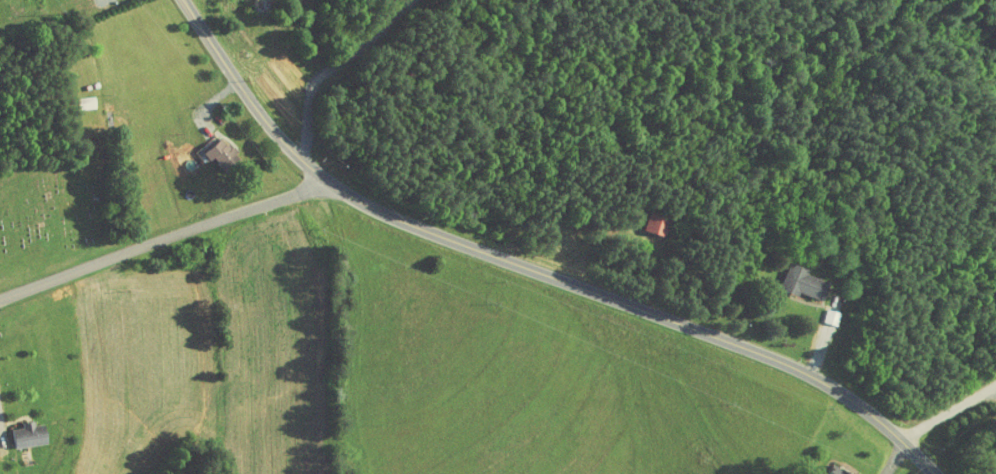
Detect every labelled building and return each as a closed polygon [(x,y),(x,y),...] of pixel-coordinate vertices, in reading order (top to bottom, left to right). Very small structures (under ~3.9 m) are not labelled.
[(248,4),(250,0),(269,0),(264,11),(248,4)] [(83,102),(82,91),(64,92),(65,103),(83,102)] [(72,98),(74,110),(90,108),(89,97),(72,98)] [(191,147),(208,166),(225,150),(208,131),(191,147)] [(200,153),(216,139),(220,144),(222,143),(226,148),(229,146),(238,157),(222,170),(210,156),(206,160),(200,153)] [(656,211),(634,207),(631,226),(652,230),(656,211)] [(815,276),(793,270),(795,263),(775,257),(768,283),(810,295),(815,276)] [(10,431),(19,430),(18,423),(29,421),(30,425),(38,424),(41,442),(13,446),(10,431)] [(818,459),(811,473),(844,473),(846,471),(818,459)]
